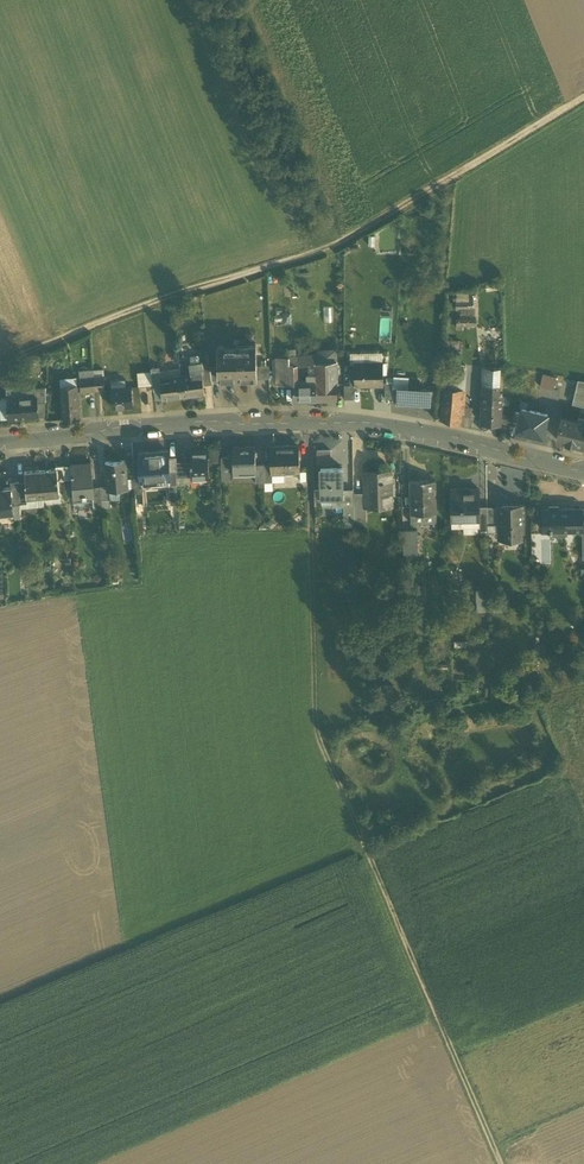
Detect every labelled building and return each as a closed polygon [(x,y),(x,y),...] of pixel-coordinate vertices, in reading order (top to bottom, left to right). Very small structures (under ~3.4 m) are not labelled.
[(470,295),(470,297),(457,297),(457,308),(476,308),(476,295),(470,295)] [(248,348),(225,349),(225,345),(217,345),(217,363),(217,367),(217,369),(217,380),(256,379),(256,369),(256,363),(256,344),(248,345),(248,348)] [(336,347),(317,349),(317,353),(318,353),(319,361),(336,360),(336,347)] [(317,353),(288,356),(289,365),(292,364),(316,362),(319,361),(318,353),(317,353)] [(288,356),(276,357),(277,384),(293,384),(293,382),(292,364),(289,365),(288,356)] [(188,374),(181,375),(184,395),(205,392),(203,379),(203,375),(202,375),(201,368),(203,367),(202,362),(202,360),(190,362),(187,362),(188,371),(188,374)] [(319,361),(316,362),(316,373),(316,381),(316,399),(337,398),(336,360),(319,361)] [(209,362),(202,362),(203,367),(201,368),(202,375),(203,375),(203,379),(211,378),(210,367),(209,362)] [(382,363),(355,363),(356,384),(382,384),(382,363)] [(159,366),(151,367),(153,384),(154,391),(161,390),(160,381),(161,380),(159,366)] [(269,366),(261,366),(262,379),(269,379),(269,366)] [(464,370),(445,369),(443,386),(463,388),(464,370)] [(499,369),(484,369),(483,402),(502,402),(502,395),(498,395),(499,369)] [(151,371),(138,372),(139,385),(153,384),(151,371)] [(539,385),(553,389),(556,376),(542,372),(539,385)] [(316,373),(307,373),(307,381),(316,381),(316,373)] [(104,374),(94,376),(95,390),(106,389),(104,374)] [(161,380),(160,381),(161,390),(163,398),(184,395),(181,375),(170,376),(170,379),(161,380)] [(94,376),(79,377),(80,391),(95,390),(94,376)] [(578,379),(572,403),(583,406),(583,381),(578,379)] [(307,381),(293,382),(293,384),(294,400),(316,399),(316,381),(307,381)] [(393,384),(385,384),(385,399),(392,399),(393,384)] [(132,385),(110,387),(112,406),(134,404),(132,385)] [(353,399),(353,385),(344,385),(344,399),(353,399)] [(76,386),(67,387),(67,393),(68,399),(77,398),(76,386)] [(463,388),(443,386),(440,419),(460,424),(461,411),(463,388)] [(26,387),(6,389),(7,398),(9,398),(9,397),(13,397),(27,396),(26,387)] [(46,387),(36,388),(36,395),(38,395),(38,402),(46,401),(46,387)] [(435,390),(393,388),(392,402),(434,405),(435,390)] [(77,398),(68,399),(67,393),(60,393),(62,420),(79,418),(77,398)] [(27,396),(13,397),(13,406),(10,407),(10,409),(10,418),(39,416),(38,402),(38,395),(36,395),(27,396)] [(502,402),(483,402),(482,423),(501,424),(502,402)] [(543,436),(548,414),(522,408),(517,430),(543,436)] [(562,417),(557,439),(566,441),(566,442),(575,444),(575,443),(583,446),(583,422),(562,417)] [(299,446),(271,447),(271,464),(272,473),(273,473),(300,472),(299,446)] [(255,447),(232,447),(233,457),(233,471),(233,474),(255,473),(255,468),(256,468),(256,464),(255,447)] [(199,451),(191,451),(191,461),(191,475),(192,478),(210,478),(209,449),(199,449),(199,451)] [(317,450),(317,464),(331,464),(331,450),(317,450)] [(168,451),(139,453),(141,473),(141,481),(170,479),(169,471),(168,451)] [(233,457),(221,457),(221,471),(233,471),(233,457)] [(126,460),(105,461),(107,486),(108,490),(110,490),(128,488),(126,460)] [(191,461),(176,461),(177,476),(191,475),(191,461)] [(91,462),(71,464),(74,497),(83,496),(84,497),(87,497),(87,496),(93,496),(94,495),(93,487),(91,462)] [(264,464),(256,464),(256,468),(255,468),(255,473),(256,482),(265,481),(264,464)] [(271,464),(264,464),(265,481),(273,481),(273,473),(272,473),(271,464)] [(64,465),(56,466),(56,468),(57,468),(58,480),(65,479),(64,465)] [(56,468),(41,470),(43,496),(59,494),(58,480),(57,468),(56,468)] [(343,489),(343,468),(321,468),(322,496),(343,496),(343,489)] [(41,470),(24,471),(25,481),(26,495),(27,497),(43,496),(41,470)] [(176,470),(169,471),(170,479),(171,489),(178,489),(176,470)] [(375,471),(365,472),(365,492),(366,505),(382,505),(382,496),(392,496),(391,471),(375,471)] [(141,473),(134,473),(135,492),(142,491),(141,481),(141,473)] [(423,480),(423,479),(411,479),(411,495),(413,495),(413,513),(436,513),(435,479),(423,480)] [(18,481),(10,482),(11,487),(11,486),(12,496),(19,495),(18,481)] [(25,481),(18,481),(19,495),(26,495),(25,481)] [(0,488),(0,514),(14,513),(13,504),(12,496),(11,486),(11,487),(0,488)] [(100,486),(93,487),(94,495),(93,496),(94,507),(102,507),(101,500),(100,486)] [(107,486),(100,486),(101,500),(110,499),(111,499),(110,490),(108,490),(107,486)] [(479,487),(452,488),(452,524),(465,524),(465,518),(479,518),(480,518),(480,505),(479,487)] [(354,492),(353,489),(343,489),(343,496),(343,506),(354,506),(354,492)] [(365,492),(354,492),(354,506),(354,520),(367,520),(366,505),(365,492)] [(26,495),(19,495),(20,504),(27,503),(27,497),(26,495)] [(513,505),(501,505),(501,522),(504,522),(504,538),(523,537),(522,504),(513,504),(513,505)] [(487,505),(480,505),(480,518),(479,518),(480,532),(488,532),(488,522),(487,505)] [(501,505),(487,505),(488,522),(501,522),(501,505)] [(582,508),(543,509),(544,530),(550,530),(550,534),(552,534),(552,530),(582,530),(583,530),(582,508)] [(413,513),(411,513),(411,522),(436,522),(436,513),(413,513)] [(417,530),(403,530),(403,544),(417,544),(417,530)] [(417,557),(417,544),(403,544),(404,558),(417,557)]
